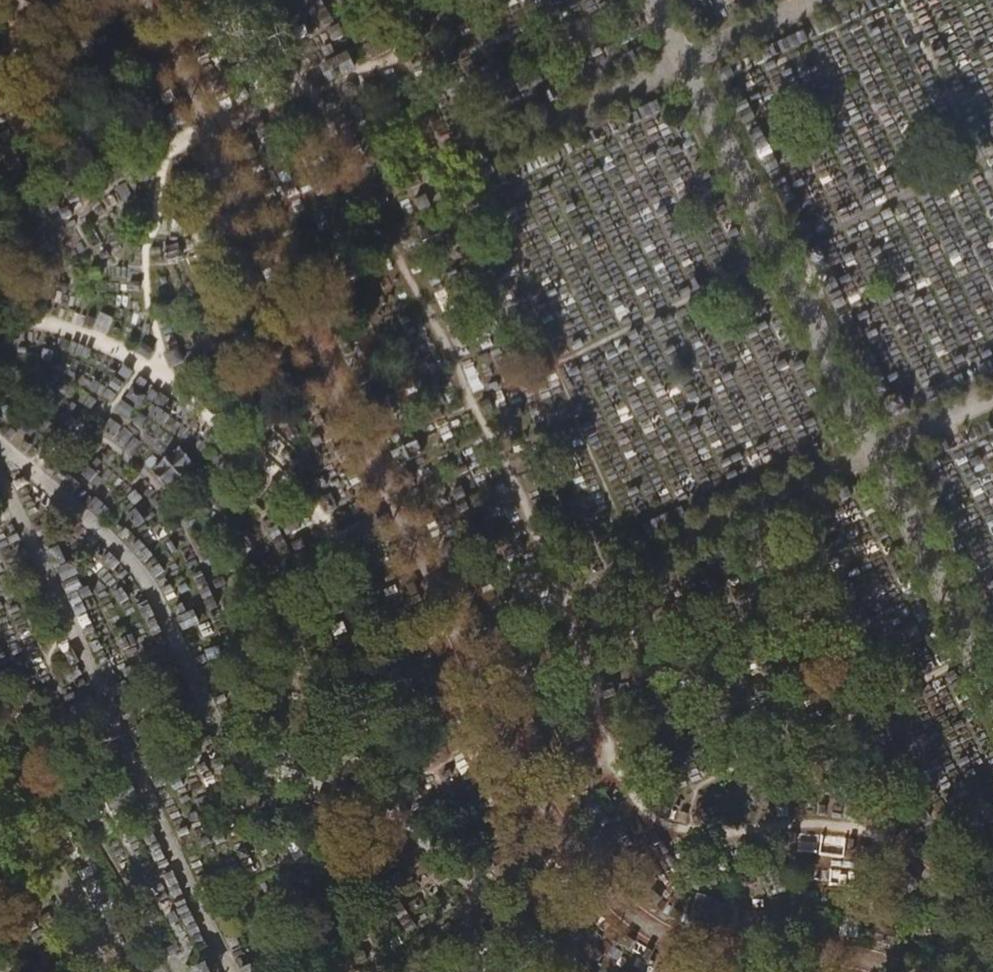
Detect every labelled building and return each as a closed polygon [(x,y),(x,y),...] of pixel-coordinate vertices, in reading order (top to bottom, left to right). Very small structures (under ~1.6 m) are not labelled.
[(868,83),(868,86),(845,86),(845,114),(856,114),(856,106),(906,105),(906,97),(879,97),(879,83),(868,83)] [(621,134),(636,162),(656,151),(651,140),(669,130),(654,102),(627,116),(633,127),(621,134)] [(172,490),(197,463),(179,446),(153,473),(172,490)] [(356,543),(378,543),(377,520),(355,521),(356,543)] [(870,796),(852,793),(848,816),(866,819),(870,796)] [(779,870),(761,877),(770,899),(788,892),(779,870)] [(187,971),(220,971),(211,950),(183,963),(187,971)]
